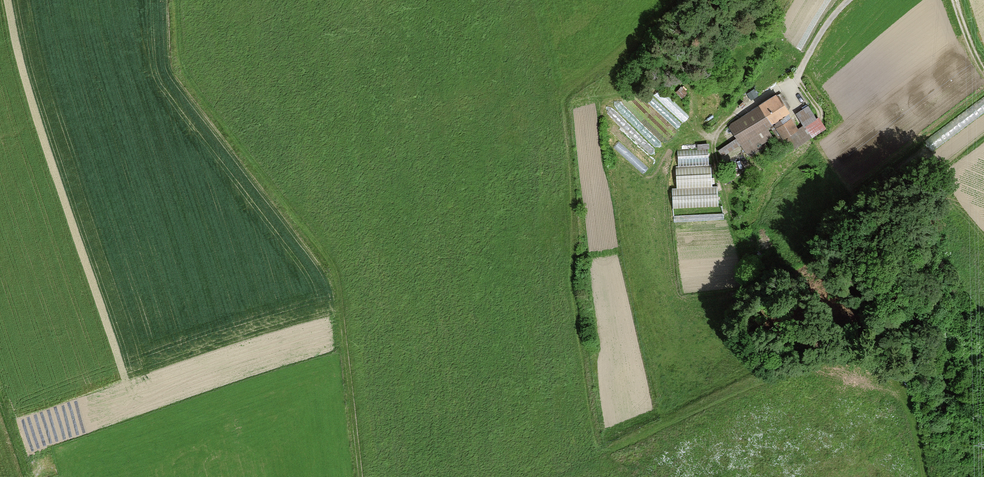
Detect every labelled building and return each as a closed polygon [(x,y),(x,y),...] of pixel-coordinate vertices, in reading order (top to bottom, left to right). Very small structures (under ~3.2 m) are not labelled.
[(677,118),(683,122),(690,114),(658,89),(649,101),(675,121),(677,118)] [(778,92),(728,125),(747,153),(764,142),(775,160),(825,127),(810,104),(793,115),(778,92)] [(983,112),(983,98),(960,112),(966,123),(983,112)] [(725,154),(738,145),(733,138),(720,147),(725,154)] [(674,208),(719,206),(718,184),(712,184),(710,143),(677,145),(679,186),(673,186),(674,208)]
